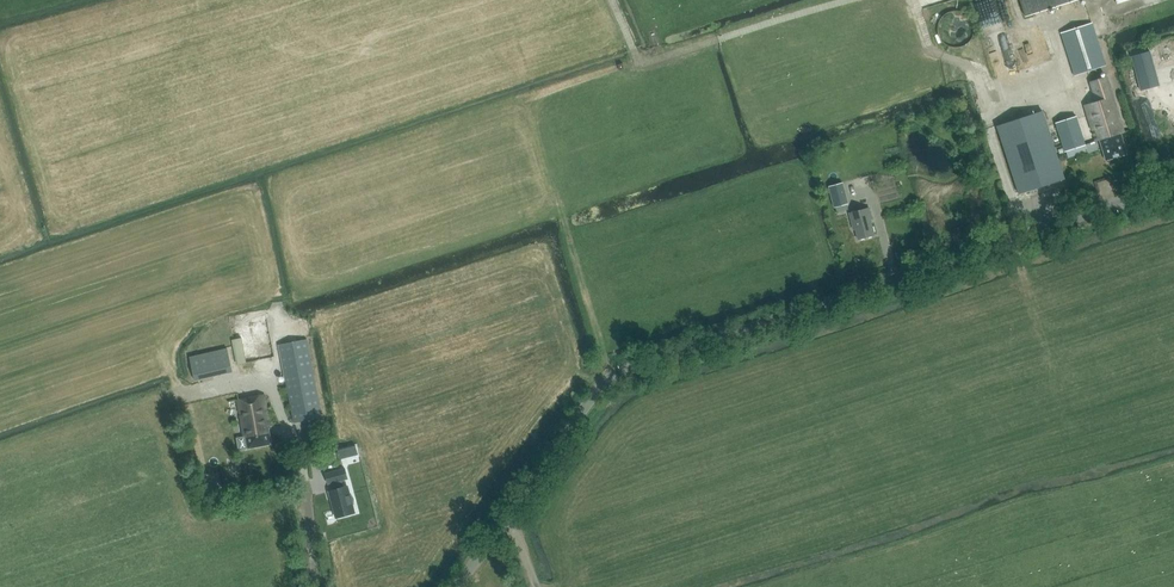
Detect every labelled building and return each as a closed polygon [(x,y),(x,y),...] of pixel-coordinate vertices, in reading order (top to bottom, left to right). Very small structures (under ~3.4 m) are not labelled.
[(1076,0),(1020,0),(1025,16),(1076,0)] [(1104,66),(1091,23),(1060,33),(1074,75),(1104,66)] [(1131,56),(1140,90),(1159,85),(1150,51),(1131,56)] [(1120,133),(1124,132),(1106,76),(1090,81),(1096,102),(1083,106),(1088,118),(1095,140),(1099,139),(1106,160),(1126,154),(1120,133)] [(1042,111),(997,126),(1019,194),(1064,179),(1042,111)] [(1084,145),(1074,115),(1055,121),(1064,151),(1084,145)] [(842,182),(828,186),(834,207),(848,203),(842,182)] [(869,207),(849,213),(853,229),(855,228),(858,239),(874,234),(870,219),(872,218),(869,207)] [(234,341),(237,366),(247,364),(244,339),(234,341)] [(308,340),(280,345),(294,423),(322,417),(308,340)] [(228,348),(191,356),(196,379),(233,372),(228,348)] [(247,449),(271,445),(268,427),(270,427),(264,395),(237,400),(244,437),(237,438),(238,448),(240,449),(247,448),(247,449)] [(344,448),(337,450),(340,459),(346,458),(344,448)] [(346,455),(348,462),(355,460),(353,453),(346,455)] [(336,517),(355,512),(353,504),(354,504),(354,499),(352,494),(350,494),(348,486),(344,487),(342,480),(348,479),(345,468),(325,473),(328,484),(332,483),(334,490),(329,491),(336,517)]
